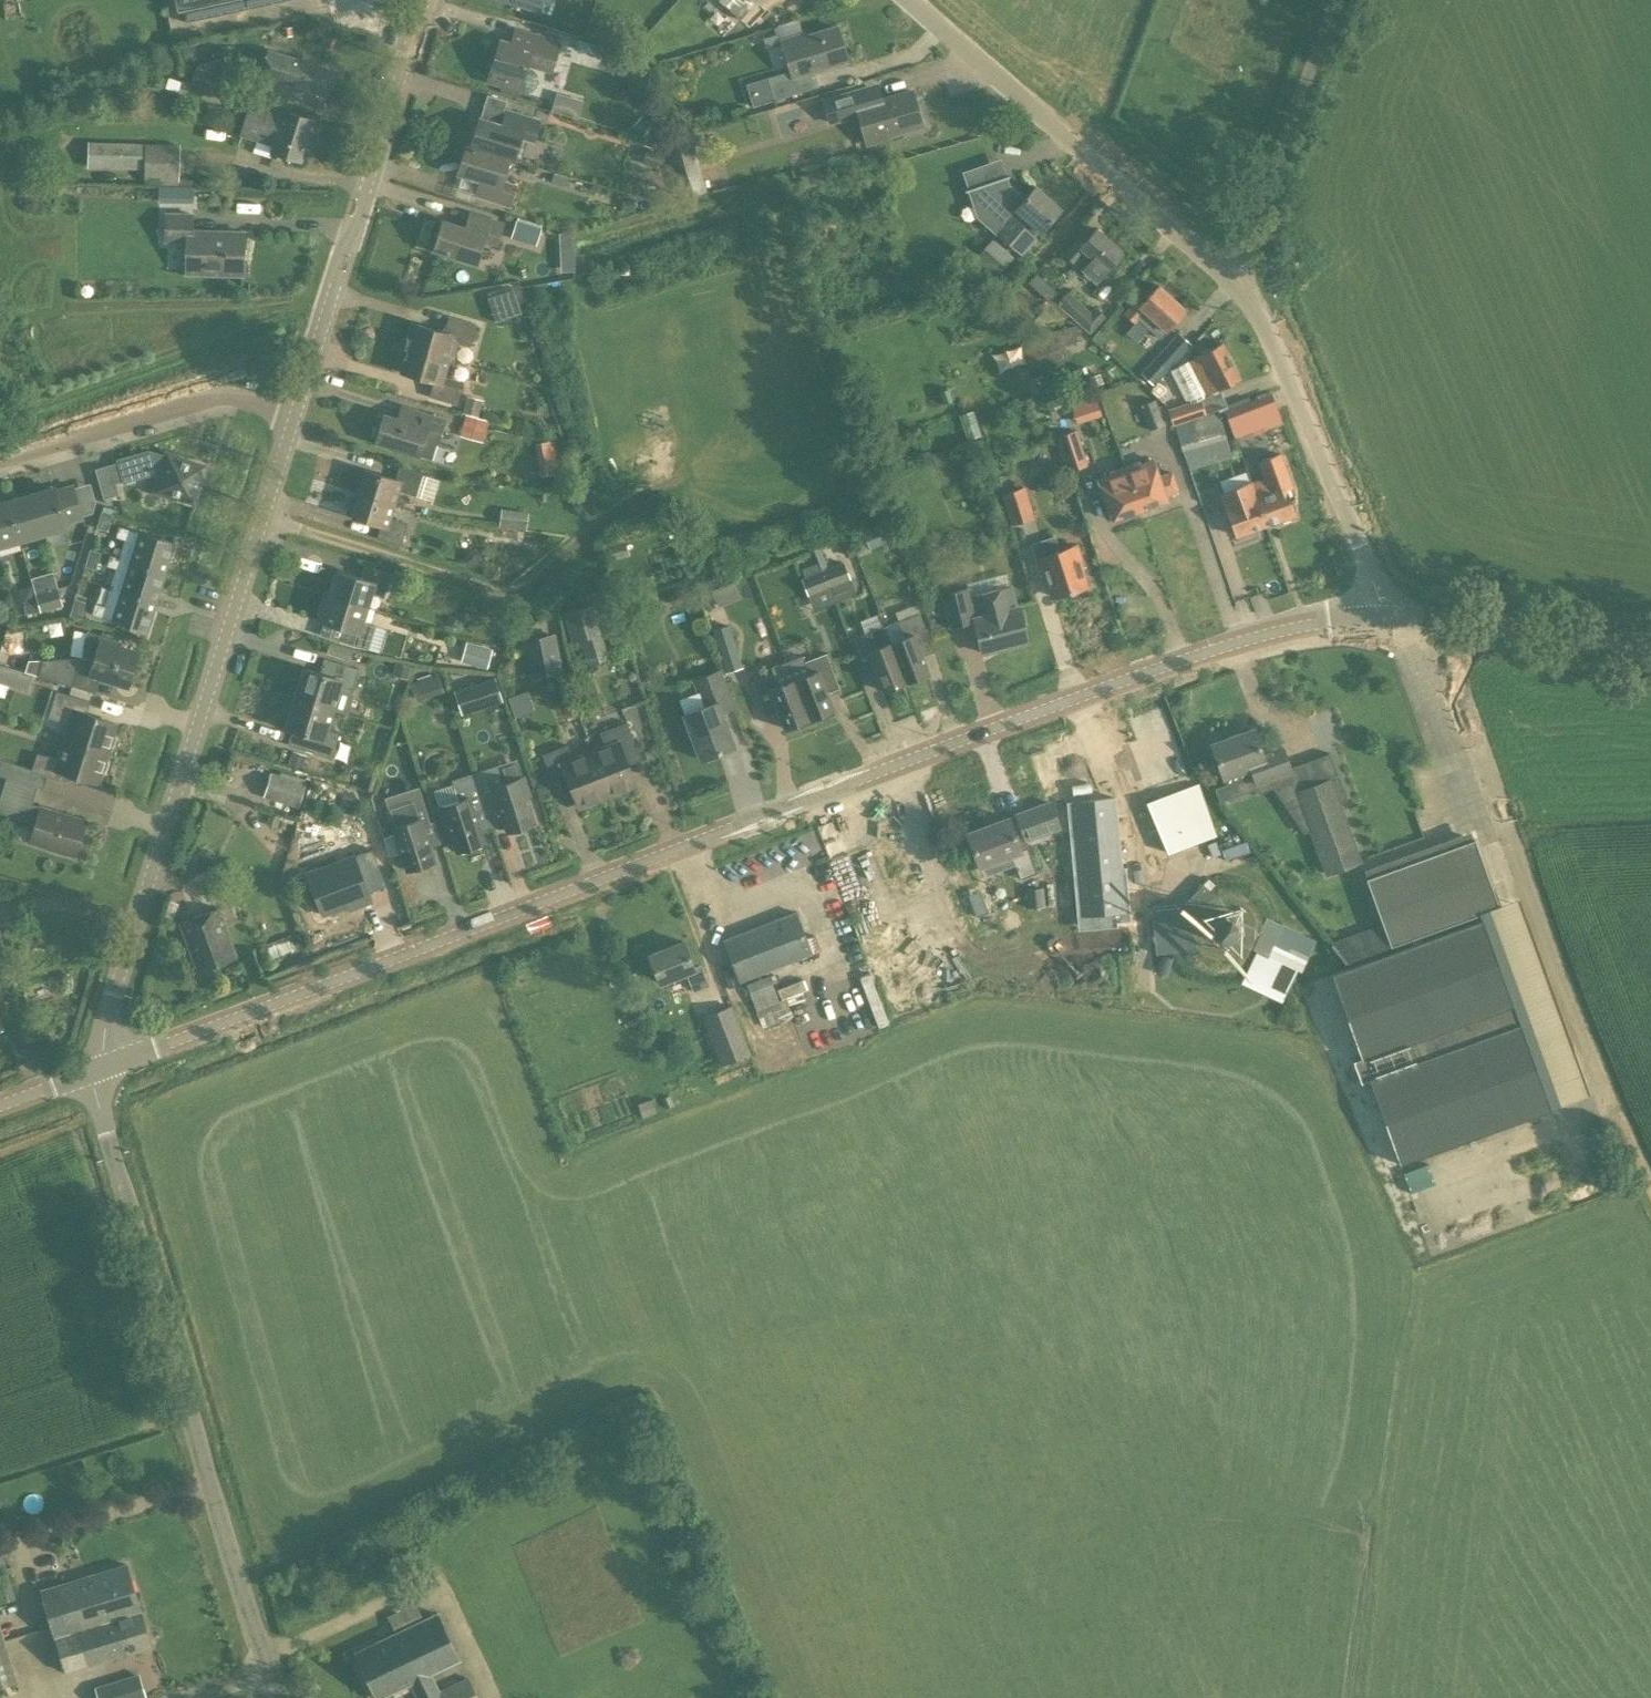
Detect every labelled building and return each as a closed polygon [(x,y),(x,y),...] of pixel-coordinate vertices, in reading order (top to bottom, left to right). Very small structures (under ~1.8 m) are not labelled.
[(168,11),(185,7),(188,20),(284,0),(166,0),(168,11)] [(538,13),(540,14),(544,0),(496,0),(538,13)] [(736,0),(718,0),(728,10),(736,0)] [(814,72),(848,61),(837,27),(804,37),(803,34),(781,41),(791,71),(768,78),(775,100),(801,92),(797,81),(815,75),(814,72)] [(552,73),(561,44),(534,35),(530,50),(500,41),(488,81),(519,90),(527,65),(552,73)] [(320,93),(328,70),(269,52),(262,75),(320,93)] [(197,66),(197,67),(223,75),(229,56),(197,66)] [(218,92),(223,75),(197,67),(195,67),(189,83),(218,92)] [(888,135),(922,125),(912,91),(870,103),(866,88),(824,101),(831,123),(859,115),(868,145),(889,138),(888,135)] [(301,161),(313,121),(284,112),(252,102),(242,135),(274,144),(272,151),(301,161)] [(466,144),(466,145),(514,160),(521,137),(534,141),(540,121),(507,111),(502,125),(480,118),(472,146),(466,144)] [(663,143),(671,171),(698,164),(690,136),(663,143)] [(88,169),(145,170),(145,144),(88,143),(88,169)] [(145,143),(145,144),(145,170),(145,180),(179,181),(180,144),(145,143)] [(514,160),(466,145),(457,174),(480,181),(476,195),(509,206),(515,185),(503,181),(509,160),(514,161),(514,160)] [(1036,186),(1025,199),(1009,185),(1007,177),(968,190),(977,217),(995,233),(997,231),(1022,253),(1036,237),(1061,209),(1036,186)] [(163,243),(187,243),(186,274),(244,275),(245,232),(194,231),(194,213),(165,212),(163,243)] [(497,243),(503,223),(471,214),(466,229),(443,222),(434,250),(477,263),(484,239),(497,243)] [(516,221),(510,239),(535,246),(541,228),(516,221)] [(1097,281),(1122,253),(1096,229),(1082,244),(1077,239),(1064,253),(1076,264),(1086,253),(1093,259),(1083,269),(1097,281)] [(489,289),(498,319),(524,311),(515,282),(489,289)] [(1135,325),(1146,313),(1166,331),(1185,310),(1158,286),(1144,302),(1138,296),(1123,313),(1135,325)] [(1027,323),(1038,310),(1018,292),(1007,305),(1027,323)] [(1090,334),(1106,317),(1095,307),(1091,312),(1068,292),(1056,305),(1090,334)] [(407,337),(405,348),(448,360),(448,359),(454,361),(459,345),(470,347),(477,324),(449,316),(444,332),(412,323),(408,337),(407,337)] [(1065,346),(1083,341),(1077,325),(1021,343),(1029,368),(1037,365),(1038,367),(1068,358),(1065,346)] [(1153,386),(1192,344),(1178,332),(1140,374),(1153,386)] [(1206,397),(1241,379),(1222,343),(1187,362),(1206,397)] [(443,377),(448,360),(405,348),(404,350),(407,351),(401,373),(434,382),(429,398),(457,406),(464,383),(443,377)] [(469,393),(466,410),(482,413),(485,397),(469,393)] [(1281,424),(1279,417),(1269,393),(1224,411),(1234,439),(1261,429),(1264,427),(1265,430),(1281,424)] [(1074,404),(1081,422),(1107,412),(1100,394),(1074,404)] [(1206,416),(1205,414),(1201,399),(1167,410),(1172,427),(1175,426),(1206,416)] [(1149,431),(1165,425),(1156,400),(1140,406),(1149,431)] [(438,444),(446,419),(403,406),(399,419),(385,415),(376,442),(418,456),(424,439),(438,444)] [(1206,416),(1175,426),(1183,454),(1227,442),(1218,410),(1205,414),(1206,416)] [(487,439),(490,416),(464,413),(462,436),(487,439)] [(1069,472),(1087,466),(1076,430),(1057,437),(1069,472)] [(536,442),(544,475),(563,471),(555,438),(536,442)] [(964,459),(960,446),(935,453),(939,467),(964,459)] [(116,483),(133,478),(157,483),(154,492),(194,504),(206,464),(166,452),(165,456),(148,451),(118,460),(118,462),(95,469),(103,499),(119,494),(116,483)] [(1259,462),(1265,480),(1250,485),(1265,526),(1295,515),(1285,489),(1292,486),(1281,454),(1259,462)] [(1138,462),(1124,467),(1140,511),(1167,501),(1165,496),(1179,491),(1172,471),(1158,477),(1152,461),(1139,466),(1138,462)] [(363,483),(359,496),(393,506),(398,490),(416,496),(423,474),(399,466),(395,480),(360,469),(356,481),(363,483)] [(1140,511),(1124,467),(1111,472),(1112,475),(1098,480),(1113,520),(1140,511)] [(1265,526),(1250,485),(1221,496),(1236,537),(1265,526)] [(55,487),(31,494),(42,533),(66,526),(55,487)] [(1012,526),(1034,518),(1024,487),(1001,494),(1012,526)] [(8,501),(19,540),(42,533),(31,494),(8,501)] [(359,496),(357,504),(349,502),(346,514),(380,524),(377,538),(401,546),(407,524),(389,518),(393,506),(359,496)] [(0,503),(0,545),(19,540),(8,501),(0,503)] [(527,528),(529,511),(501,509),(500,525),(527,528)] [(112,514),(102,510),(97,527),(107,531),(112,514)] [(887,522),(874,527),(863,531),(869,548),(881,544),(894,539),(887,522)] [(119,558),(164,572),(173,542),(119,526),(115,536),(125,539),(119,558)] [(1054,597),(1086,586),(1080,566),(1083,565),(1077,546),(1060,552),(1054,536),(1030,545),(1035,560),(1037,559),(1042,573),(1045,572),(1054,597)] [(90,550),(84,567),(95,570),(100,553),(90,550)] [(154,601),(164,572),(119,558),(110,555),(106,566),(116,569),(110,587),(154,601)] [(843,562),(831,567),(824,569),(830,587),(850,580),(843,562)] [(336,570),(328,596),(366,608),(371,593),(384,597),(391,574),(363,565),(359,578),(336,570)] [(834,597),(824,569),(801,578),(811,605),(834,597)] [(64,576),(56,578),(59,592),(68,589),(64,576)] [(738,583),(716,590),(720,604),(742,597),(738,583)] [(62,604),(57,586),(35,593),(40,611),(62,604)] [(950,628),(974,621),(982,653),(1027,642),(1019,607),(1018,608),(1012,586),(972,596),(969,587),(941,595),(950,628)] [(154,601),(110,587),(104,606),(95,603),(92,614),(145,630),(154,601)] [(320,621),(346,629),(343,640),(367,648),(375,625),(362,621),(366,608),(328,596),(320,621)] [(74,599),(69,616),(80,620),(85,603),(74,599)] [(24,605),(25,614),(39,612),(37,603),(24,605)] [(587,657),(606,651),(593,605),(564,613),(573,641),(581,639),(587,657)] [(891,643),(905,682),(929,673),(922,656),(935,651),(920,613),(898,622),(904,638),(891,643)] [(743,668),(732,636),(729,624),(712,630),(726,673),(743,668)] [(611,645),(627,640),(623,626),(607,631),(611,645)] [(562,671),(555,633),(523,640),(530,677),(562,671)] [(863,679),(876,674),(882,691),(905,682),(891,643),(876,649),(870,633),(849,641),(863,679)] [(489,668),(496,648),(468,638),(461,659),(489,668)] [(96,657),(79,658),(76,670),(90,674),(128,686),(139,652),(100,640),(96,657)] [(786,662),(807,720),(834,710),(827,693),(839,689),(827,654),(803,663),(801,657),(786,662)] [(39,676),(72,685),(76,670),(79,658),(44,661),(39,676)] [(38,675),(43,659),(28,660),(25,671),(38,675)] [(339,688),(351,692),(359,669),(337,661),(332,677),(305,669),(296,699),(332,711),(339,688)] [(807,720),(786,662),(773,667),(775,673),(752,683),(765,717),(777,712),(784,729),(807,720)] [(417,678),(422,697),(445,692),(440,672),(417,678)] [(701,758),(734,746),(721,712),(733,708),(720,672),(694,682),(704,708),(685,715),(701,758)] [(460,714),(503,701),(495,676),(453,690),(460,714)] [(510,696),(518,717),(537,709),(529,688),(510,696)] [(70,724),(65,740),(108,753),(117,724),(87,714),(91,702),(57,691),(49,718),(70,724)] [(326,730),(332,711),(296,699),(287,728),(301,732),(297,747),(332,758),(339,734),(326,730)] [(591,754),(607,795),(636,784),(628,765),(641,760),(627,722),(600,732),(606,748),(591,754)] [(1346,798),(1330,754),(1290,769),(1282,747),(1262,754),(1253,729),(1211,744),(1227,787),(1255,777),(1263,781),(1267,780),(1289,811),(1302,806),(1327,874),(1360,862),(1337,802),(1346,798)] [(66,782),(69,774),(98,783),(108,753),(65,740),(59,760),(38,753),(32,772),(66,782)] [(570,787),(578,806),(607,795),(591,754),(573,760),(567,745),(542,755),(557,792),(570,787)] [(290,765),(304,767),(307,753),(293,750),(290,765)] [(28,768),(0,759),(0,775),(23,783),(28,768)] [(486,808),(499,804),(508,832),(533,823),(525,798),(529,796),(523,777),(503,783),(497,765),(474,773),(486,808)] [(299,808),(307,783),(271,772),(264,797),(299,808)] [(452,780),(459,801),(439,808),(444,824),(448,823),(457,851),(483,843),(473,813),(486,808),(474,773),(452,780)] [(42,808),(33,805),(39,788),(8,778),(0,803),(0,813),(37,824),(31,842),(76,857),(87,822),(42,808)] [(1170,855),(1217,836),(1199,784),(1147,803),(1170,855)] [(1115,797),(1066,802),(1068,825),(1117,821),(1115,797)] [(430,822),(425,806),(422,798),(388,809),(408,870),(433,862),(422,825),(430,822)] [(1021,851),(1018,844),(1060,828),(1050,803),(1017,815),(1017,816),(1009,819),(967,834),(979,867),(1010,855),(1019,880),(1037,873),(1027,849),(1021,851)] [(1117,821),(1068,825),(1071,848),(1119,844),(1117,821)] [(1345,964),(1479,914),(1499,907),(1474,839),(1366,879),(1383,927),(1331,946),(1345,964)] [(1119,844),(1071,848),(1073,872),(1121,867),(1119,844)] [(322,915),(346,906),(370,897),(369,892),(386,886),(372,849),(307,873),(322,915)] [(1121,867),(1073,872),(1078,925),(1116,922),(1130,921),(1125,867),(1121,867)] [(1286,995),(1298,970),(1269,956),(1282,925),(1267,918),(1260,933),(1257,931),(1258,925),(1257,917),(1255,911),(1252,905),(1246,901),(1238,897),(1228,896),(1221,896),(1216,897),(1204,885),(1185,904),(1150,908),(1155,954),(1187,952),(1196,946),(1202,953),(1208,957),(1215,960),(1223,961),(1230,961),(1236,959),(1242,957),(1248,953),(1250,949),(1256,952),(1245,975),(1286,995)] [(1026,891),(1027,908),(1044,907),(1042,889),(1026,891)] [(197,971),(237,956),(219,908),(180,923),(197,971)] [(740,983),(813,954),(796,911),(723,940),(740,983)] [(1361,1083),(1369,1080),(1400,1164),(1550,1109),(1519,1023),(1512,1005),(1482,919),(1331,974),(1362,1059),(1354,1062),(1361,1083)] [(661,983),(686,973),(693,993),(709,986),(701,965),(694,967),(684,941),(650,955),(661,983)] [(868,963),(886,956),(881,942),(863,950),(868,963)] [(763,1028),(793,1016),(785,998),(780,1001),(770,975),(747,985),(763,1028)] [(703,1016),(721,1063),(750,1052),(732,1005),(703,1016)] [(148,1643),(124,1561),(38,1586),(61,1668),(122,1650),(148,1643)] [(1,1615),(0,1615),(0,1683),(21,1677),(1,1615)] [(468,1680),(440,1694),(430,1675),(459,1661),(436,1615),(355,1654),(377,1697),(383,1697),(411,1684),(418,1697),(476,1697),(468,1680)] [(106,1683),(111,1697),(131,1697),(125,1677),(106,1683)]
